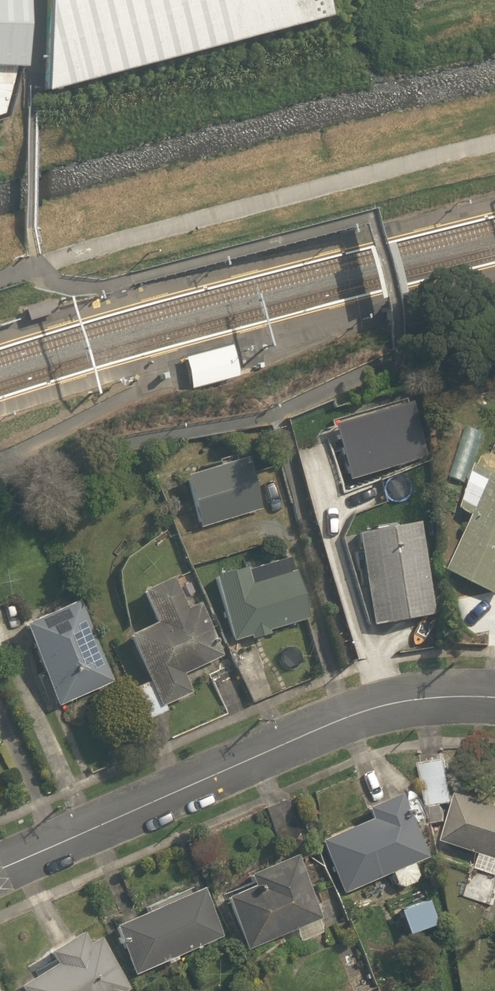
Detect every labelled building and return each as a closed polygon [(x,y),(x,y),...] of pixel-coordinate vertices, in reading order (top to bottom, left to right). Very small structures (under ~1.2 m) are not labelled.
[(26,0),(0,0),(0,116),(4,115),(17,68),(24,68),(26,0)] [(54,89),(166,60),(343,13),(340,0),(56,0),(54,89)] [(177,366),(182,385),(223,374),(217,355),(177,366)] [(494,592),(494,456),(484,459),(479,470),(481,476),(464,509),(480,517),(453,570),(494,592)] [(183,478),(198,530),(259,512),(244,460),(183,478)] [(355,534),(370,625),(429,615),(415,524),(355,534)] [(213,576),(231,640),(306,619),(288,555),(213,576)] [(132,689),(146,720),(166,711),(163,706),(190,694),(182,674),(222,656),(198,603),(185,609),(170,576),(139,591),(154,624),(127,636),(148,682),(132,689)] [(21,624),(56,706),(112,682),(76,600),(21,624)] [(422,765),(431,824),(444,822),(442,805),(451,804),(445,762),(422,765)] [(318,840),(341,894),(389,874),(394,884),(401,888),(413,883),(415,876),(410,863),(424,858),(397,794),(363,808),(368,819),(318,840)] [(491,906),(494,895),(494,806),(460,795),(446,843),(478,853),(464,898),(491,906)] [(280,797),(261,806),(279,845),(298,836),(280,797)] [(223,897),(246,950),(318,918),(291,856),(245,875),(250,886),(223,897)] [(112,926),(133,975),(220,938),(199,889),(112,926)] [(423,902),(396,913),(405,935),(432,924),(423,902)] [(18,990),(126,990),(127,990),(95,938),(85,944),(78,932),(44,953),(52,965),(16,987),(18,990)]
